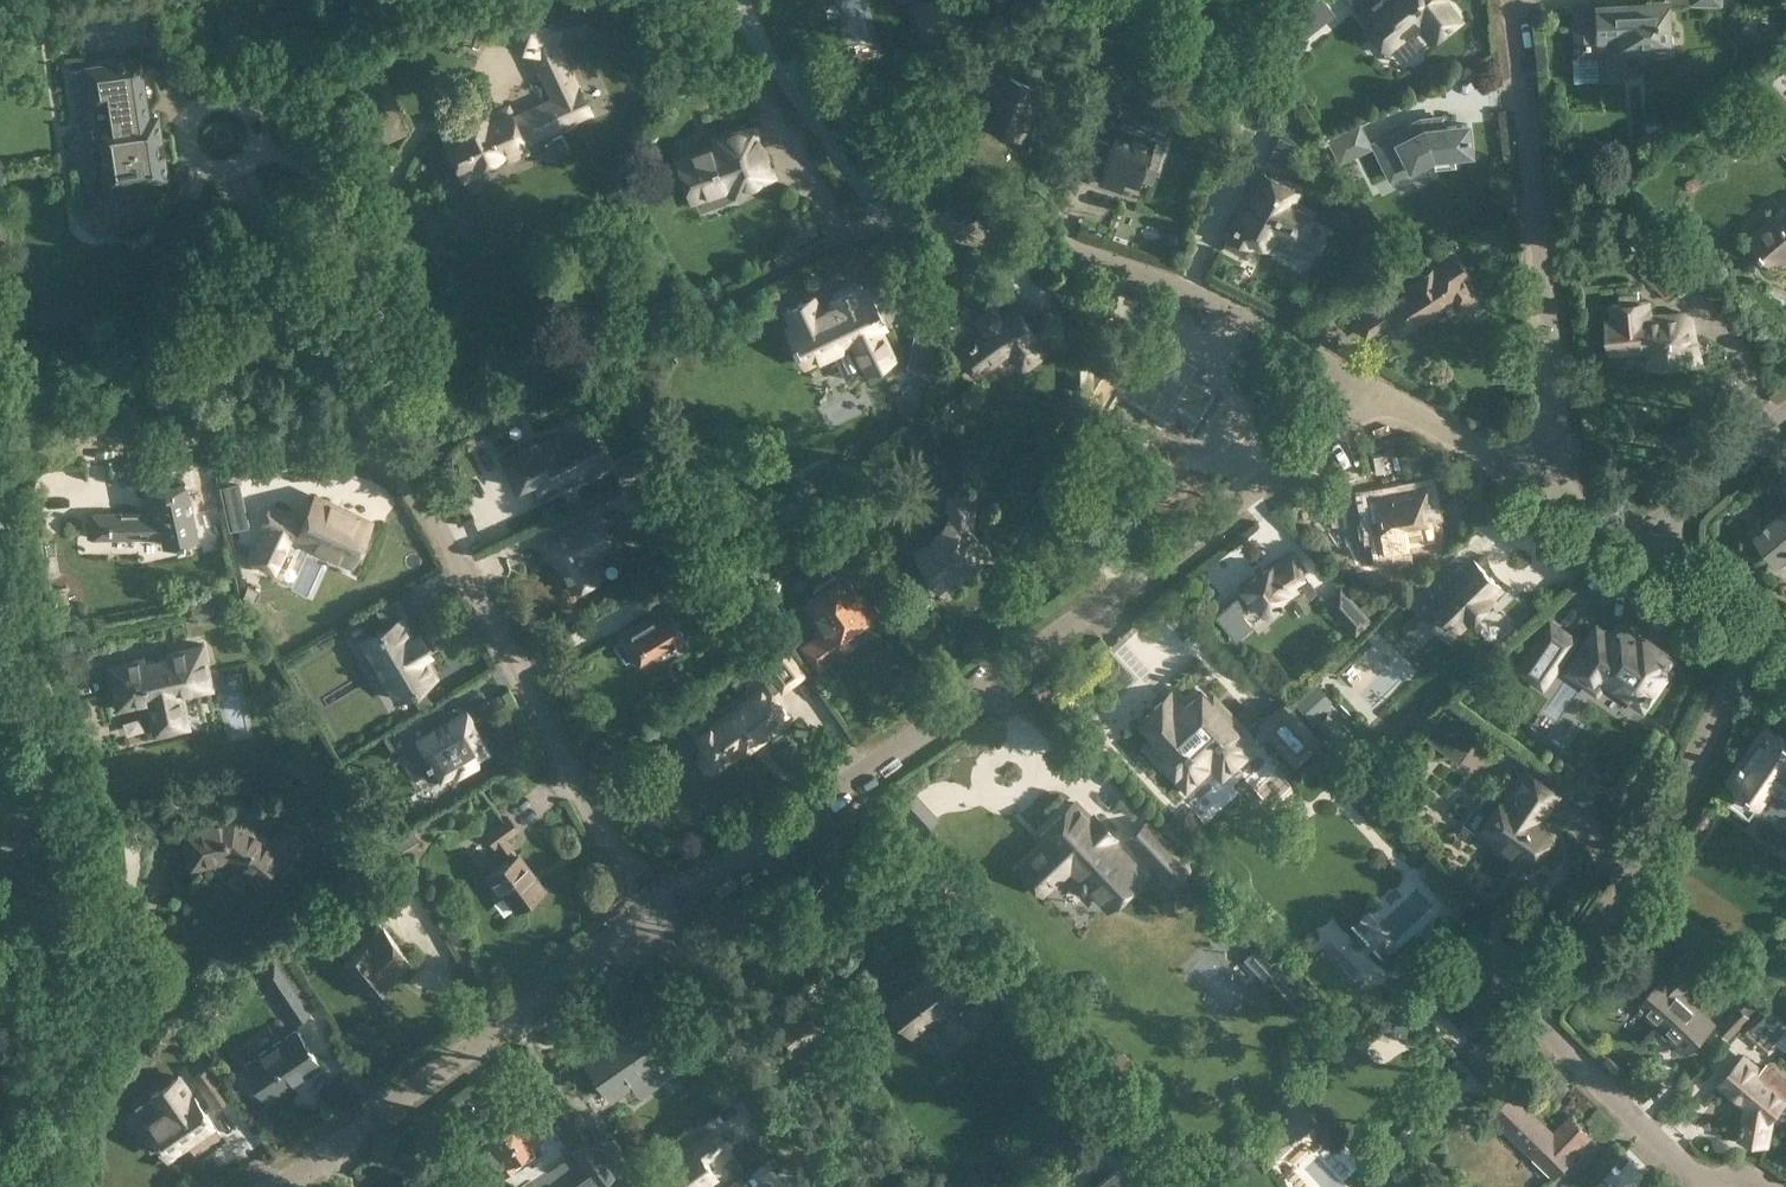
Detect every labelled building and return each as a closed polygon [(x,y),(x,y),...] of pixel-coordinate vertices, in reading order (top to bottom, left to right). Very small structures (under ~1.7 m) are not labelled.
[(566,122),(592,110),(580,84),(578,85),(557,39),(561,26),(588,14),(581,0),(560,0),(539,9),(537,18),(516,10),(515,12),(502,7),(492,34),(491,33),(490,35),(532,49),(552,93),(566,122)] [(1357,9),(1356,10),(1369,23),(1365,25),(1380,44),(1381,44),(1387,51),(1391,49),(1402,62),(1461,17),(1447,0),(1350,0),(1357,9)] [(1594,2),(1598,78),(1626,77),(1625,53),(1644,52),(1644,43),(1651,43),(1656,48),(1663,47),(1672,38),(1672,30),(1669,27),(1668,0),(1625,0),(1594,2)] [(1295,44),(1320,23),(1306,6),(1268,37),(1281,54),(1295,43),(1295,44)] [(337,7),(321,14),(328,30),(343,23),(337,7)] [(1132,43),(1114,17),(1100,53),(1125,61),(1132,43)] [(937,42),(961,24),(935,31),(937,42)] [(140,190),(139,185),(169,180),(158,112),(144,115),(139,83),(143,78),(140,57),(84,66),(90,106),(87,111),(88,120),(93,123),(103,190),(108,189),(109,195),(116,200),(136,196),(140,190)] [(816,58),(803,61),(805,71),(818,68),(816,58)] [(1021,114),(1033,83),(1010,73),(1008,77),(963,58),(953,81),(999,100),(988,126),(1022,140),(1031,118),(1021,114)] [(896,103),(921,84),(908,66),(882,85),(896,103)] [(1150,135),(1134,130),(1142,106),(1118,98),(1120,91),(1103,85),(1089,125),(1113,133),(1097,178),(1118,186),(1121,176),(1135,181),(1136,176),(1152,182),(1167,138),(1151,132),(1150,135)] [(566,122),(552,93),(514,111),(511,105),(488,115),(487,113),(443,133),(448,145),(440,149),(449,167),(457,163),(461,172),(503,153),(506,159),(528,149),(528,146),(526,141),(532,138),(533,139),(557,128),(556,127),(566,122)] [(1434,126),(1433,117),(1421,118),(1373,142),(1391,176),(1434,155),(1435,166),(1455,164),(1454,153),(1470,151),(1467,123),(1434,126)] [(759,145),(755,125),(714,134),(717,144),(679,158),(693,197),(731,183),(736,192),(772,172),(763,154),(759,145)] [(1359,125),(1331,139),(1340,158),(1368,144),(1359,125)] [(1279,135),(1266,159),(1291,172),(1304,148),(1279,135)] [(1269,246),(1274,237),(1304,252),(1317,228),(1306,222),(1310,214),(1291,204),(1298,191),(1258,169),(1257,171),(1260,172),(1255,181),(1252,180),(1252,182),(1254,183),(1227,232),(1249,244),(1253,237),(1269,246)] [(1748,236),(1775,268),(1785,259),(1785,210),(1779,216),(1777,212),(1748,236)] [(791,236),(796,244),(819,230),(814,223),(797,233),(791,236)] [(1667,246),(1652,258),(1679,290),(1694,278),(1667,246)] [(1390,295),(1392,297),(1356,321),(1365,335),(1390,319),(1399,333),(1451,300),(1456,307),(1475,295),(1464,278),(1468,276),(1461,264),(1453,269),(1446,259),(1390,295)] [(804,368),(850,346),(863,374),(898,357),(885,329),(889,327),(868,283),(862,286),(860,282),(827,298),(828,302),(823,304),(817,292),(781,309),(788,322),(783,325),(804,368)] [(1609,306),(1611,320),(1606,321),(1610,354),(1648,349),(1650,365),(1695,360),(1692,336),(1690,322),(1671,324),(1671,326),(1666,327),(1665,314),(1650,315),(1648,301),(1638,303),(1637,292),(1618,294),(1619,305),(1609,306)] [(972,318),(983,333),(957,352),(973,373),(1006,349),(1020,368),(1045,350),(1014,310),(1004,318),(992,303),(972,318)] [(1100,358),(1100,339),(1086,339),(1086,358),(1100,358)] [(1140,353),(1122,343),(1088,402),(1108,414),(1124,387),(1135,393),(1131,399),(1166,420),(1176,403),(1201,418),(1217,391),(1191,376),(1198,364),(1163,345),(1156,357),(1142,349),(1140,353)] [(933,379),(940,351),(911,345),(907,365),(933,379)] [(559,426),(498,454),(515,491),(526,486),(534,504),(611,469),(589,421),(562,433),(559,426)] [(918,452),(930,442),(921,430),(908,440),(918,452)] [(624,484),(652,472),(674,461),(669,450),(647,460),(642,449),(614,462),(624,484)] [(825,458),(790,475),(799,495),(834,477),(825,458)] [(627,484),(635,500),(651,492),(661,514),(685,503),(669,466),(627,484)] [(1081,506),(1057,473),(1034,489),(1059,523),(1081,506)] [(199,484),(202,498),(218,494),(216,481),(199,484)] [(249,525),(240,482),(220,486),(229,529),(249,525)] [(145,493),(149,513),(89,513),(89,537),(163,537),(165,545),(196,538),(185,484),(145,493)] [(1427,484),(1367,495),(1371,525),(1378,524),(1381,544),(1408,540),(1405,520),(1432,515),(1427,484)] [(952,489),(951,495),(950,494),(950,495),(946,495),(944,509),(949,510),(946,532),(912,556),(937,590),(992,551),(982,540),(981,540),(978,536),(979,535),(973,528),(979,493),(952,489)] [(262,526),(266,528),(251,560),(274,571),(289,538),(312,549),(315,543),(351,559),(356,549),(356,547),(361,547),(366,537),(363,532),(368,523),(316,499),(306,522),(272,506),(262,526)] [(1753,532),(1779,564),(1785,557),(1785,504),(1753,532)] [(589,548),(601,542),(598,536),(599,535),(591,519),(544,544),(556,568),(559,566),(573,591),(582,586),(586,588),(592,584),(592,580),(600,576),(591,560),(594,558),(589,548)] [(1242,592),(1216,613),(1235,636),(1250,623),(1237,610),(1249,600),(1257,610),(1261,611),(1267,610),(1271,609),(1273,608),(1277,607),(1280,606),(1282,605),(1279,600),(1301,584),(1307,580),(1307,579),(1302,572),(1289,554),(1240,589),(1242,592)] [(1444,565),(1416,593),(1453,631),(1456,628),(1468,616),(1474,623),(1493,605),(1486,598),(1498,587),(1471,558),(1454,575),(1444,565)] [(802,607),(821,633),(802,647),(818,671),(852,647),(843,636),(877,612),(868,599),(864,602),(846,576),(844,578),(840,572),(814,590),(819,595),(802,607)] [(1340,586),(1325,600),(1354,634),(1371,620),(1340,586)] [(678,653),(689,647),(662,603),(651,610),(653,615),(620,635),(636,662),(670,641),(678,653)] [(413,636),(402,616),(362,640),(396,697),(411,688),(420,704),(430,698),(421,682),(436,674),(424,654),(430,651),(419,632),(413,636)] [(1597,620),(1562,670),(1599,696),(1606,685),(1645,712),(1677,666),(1673,664),(1679,656),(1620,616),(1611,629),(1597,620)] [(1551,618),(1516,669),(1544,688),(1579,638),(1551,618)] [(768,682),(766,680),(694,734),(708,751),(705,754),(704,755),(703,757),(702,758),(702,761),(702,763),(703,765),(703,767),(705,768),(706,770),(708,771),(710,771),(713,771),(715,771),(716,770),(718,769),(721,767),(719,764),(738,750),(740,753),(768,731),(766,729),(789,711),(785,706),(786,705),(775,691),(780,687),(784,692),(809,673),(785,641),(758,661),(771,679),(768,682)] [(168,657),(145,662),(144,657),(109,665),(119,706),(149,700),(156,732),(188,725),(181,693),(211,686),(202,644),(167,652),(168,657)] [(1314,679),(1292,699),(1314,723),(1323,714),(1319,710),(1331,698),(1314,679)] [(1224,751),(1236,764),(1259,743),(1228,711),(1224,715),(1202,692),(1185,708),(1183,705),(1174,713),(1162,701),(1140,722),(1157,740),(1149,748),(1187,789),(1213,765),(1211,763),(1224,751)] [(1285,703),(1261,725),(1297,762),(1320,740),(1285,703)] [(1424,737),(1458,760),(1479,728),(1445,706),(1424,737)] [(421,716),(387,736),(397,752),(410,744),(431,780),(441,774),(443,777),(444,777),(444,775),(488,748),(489,750),(490,749),(471,718),(467,720),(462,711),(430,731),(421,716)] [(1328,712),(1316,722),(1340,748),(1351,737),(1328,712)] [(1768,727),(1730,780),(1741,788),(1732,800),(1750,814),(1773,784),(1785,793),(1785,739),(1768,727)] [(1462,823),(1477,833),(1478,832),(1528,866),(1552,832),(1535,820),(1553,794),(1524,774),(1506,800),(1502,797),(1490,815),(1475,804),(1462,823)] [(1040,843),(1016,866),(1091,946),(1157,884),(1116,839),(1118,837),(1093,811),(1092,813),(1077,796),(1034,835),(1040,843)] [(269,840),(236,812),(180,826),(191,868),(225,858),(256,883),(271,866),(280,874),(296,856),(298,853),(298,852),(299,850),(299,848),(299,845),(298,842),(297,840),(296,838),(295,837),(293,834),(291,834),(288,832),(284,832),(282,832),(278,832),(275,834),(273,835),(269,840)] [(496,846),(507,859),(483,877),(498,898),(503,894),(515,910),(547,887),(520,850),(517,852),(507,838),(519,829),(509,815),(484,833),(494,847),(496,846)] [(1148,816),(1124,839),(1127,842),(1138,854),(1169,887),(1193,865),(1148,816)] [(1439,864),(1427,851),(1421,856),(1434,869),(1439,864)] [(412,886),(400,865),(360,892),(382,919),(409,897),(404,892),(412,886)] [(1470,898),(1459,885),(1443,900),(1455,912),(1470,898)] [(1482,926),(1474,918),(1466,927),(1474,934),(1482,926)] [(338,966),(364,999),(393,975),(394,977),(413,961),(382,924),(365,938),(367,942),(338,966)] [(1337,1007),(1360,985),(1323,946),(1300,968),(1337,1007)] [(899,1026),(906,1026),(910,1032),(931,1017),(951,1042),(992,1010),(975,990),(971,993),(942,956),(887,1001),(892,1007),(890,1014),(899,1026)] [(1283,970),(1272,958),(1257,972),(1268,983),(1283,970)] [(311,1012),(275,961),(260,971),(296,1023),(311,1012)] [(1665,980),(1663,977),(1637,1008),(1660,1027),(1686,1053),(1714,1024),(1696,1006),(1683,995),(1692,985),(1674,970),(1665,980)] [(1729,1038),(1751,1015),(1739,1003),(1717,1026),(1729,1038)] [(814,1033),(794,1004),(770,1023),(791,1051),(814,1033)] [(1769,1049),(1785,1029),(1785,1023),(1766,1006),(1745,1028),(1769,1049)] [(1381,1016),(1378,1028),(1394,1032),(1408,1035),(1410,1024),(1396,1020),(1381,1016)] [(671,1071),(636,1020),(582,1057),(609,1097),(631,1082),(639,1094),(671,1071)] [(1062,1023),(1055,1029),(1069,1045),(1076,1039),(1062,1023)] [(201,1047),(210,1041),(201,1026),(192,1032),(201,1047)] [(297,1069),(318,1056),(299,1027),(249,1060),(265,1084),(294,1064),(297,1069)] [(1759,1071),(1744,1058),(1721,1084),(1748,1107),(1742,1138),(1766,1142),(1771,1116),(1785,1098),(1785,1076),(1768,1060),(1759,1071)] [(210,1063),(192,1075),(214,1107),(232,1094),(210,1063)] [(1091,1080),(1086,1071),(1082,1073),(1066,1082),(1072,1092),(1091,1080)] [(196,1153),(221,1134),(212,1123),(191,1092),(189,1093),(178,1076),(151,1095),(162,1111),(146,1123),(167,1153),(187,1139),(196,1153)] [(1552,1133),(1511,1094),(1490,1115),(1553,1177),(1573,1155),(1570,1153),(1587,1136),(1568,1117),(1552,1133)] [(516,1164),(512,1159),(544,1136),(545,1137),(555,1130),(534,1101),(486,1135),(490,1141),(479,1149),(498,1177),(516,1164)] [(1269,1163),(1287,1146),(1266,1123),(1248,1140),(1269,1163)] [(610,1128),(593,1141),(618,1175),(635,1163),(610,1128)] [(708,1131),(707,1132),(708,1133),(631,1186),(697,1186),(714,1176),(702,1159),(718,1148),(719,1149),(720,1148),(708,1131)] [(608,1165),(587,1137),(570,1149),(591,1177),(608,1165)] [(427,1176),(411,1186),(435,1186),(427,1176)] [(1121,1180),(1114,1177),(1103,1186),(1127,1186),(1121,1180)]
